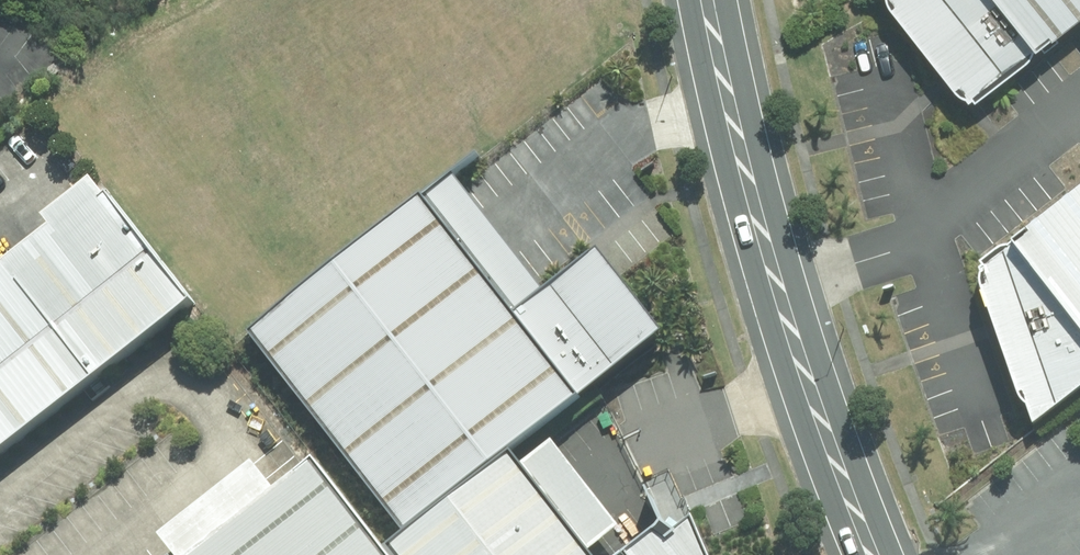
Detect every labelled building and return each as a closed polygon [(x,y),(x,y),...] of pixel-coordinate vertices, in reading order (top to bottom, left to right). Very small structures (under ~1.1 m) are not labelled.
[(984,110),(1079,36),(1079,0),(892,0),(984,110)] [(465,186),(438,208),(521,312),(547,291),(465,186)] [(1035,423),(1079,389),(1079,188),(980,265),(1035,423)] [(254,338),(409,534),(517,449),(585,395),(667,331),(611,261),(601,248),(547,291),(521,312),(438,208),(431,199),(254,338)] [(209,321),(120,207),(0,299),(0,482),(209,321)] [(621,527),(555,441),(527,462),(593,549),(621,527)] [(517,449),(409,534),(393,548),(398,554),(598,554),(593,549),(527,462),(517,449)] [(178,554),(193,554),(286,483),(265,456),(163,535),(178,554)] [(393,548),(321,456),(286,483),(193,554),(398,554),(393,548)] [(696,515),(679,530),(673,525),(669,521),(624,554),(712,554),(696,515)]
